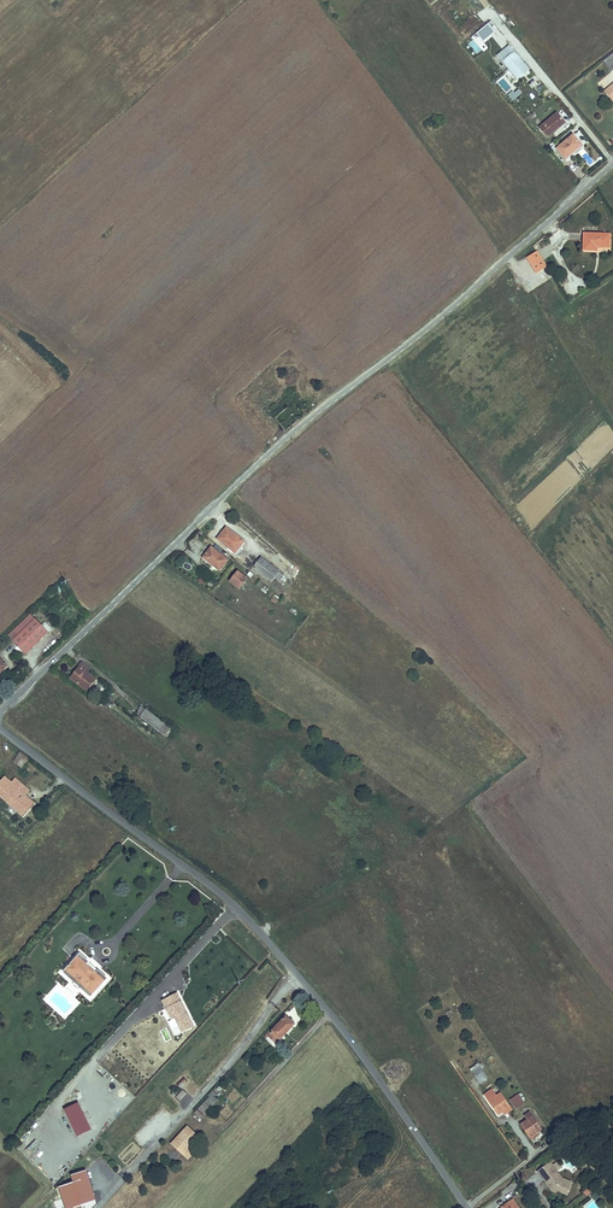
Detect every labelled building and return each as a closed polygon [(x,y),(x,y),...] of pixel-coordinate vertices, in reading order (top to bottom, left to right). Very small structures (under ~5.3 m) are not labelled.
[(504,63),(515,54),(510,47),(498,56),(504,63)] [(530,71),(515,54),(504,63),(518,81),(530,71)] [(611,72),(612,71),(612,56),(604,63),(611,72)] [(526,80),(528,85),(538,80),(536,75),(526,80)] [(604,91),(612,102),(612,101),(612,84),(604,91)] [(518,87),(508,95),(512,101),(522,93),(518,87)] [(563,122),(554,111),(536,126),(544,137),(563,122)] [(579,145),(571,135),(554,148),(563,158),(579,145)] [(609,235),(583,234),(583,250),(596,251),(596,248),(609,248),(609,235)] [(536,250),(525,258),(535,274),(547,266),(536,250)] [(245,542),(227,528),(218,539),(236,553),(245,542)] [(228,560),(212,547),(204,557),(220,570),(228,560)] [(285,576),(262,558),(255,567),(273,582),(276,578),(280,582),(285,576)] [(240,589),(248,579),(239,572),(232,582),(240,589)] [(200,576),(197,580),(203,585),(206,581),(200,576)] [(7,635),(25,654),(47,633),(30,614),(7,635)] [(42,625),(49,631),(52,629),(45,623),(42,625)] [(91,669),(82,662),(71,677),(85,688),(94,676),(89,672),(91,669)] [(143,717),(148,710),(142,705),(136,712),(143,717)] [(169,727),(148,710),(143,717),(164,734),(169,727)] [(27,756),(19,750),(10,761),(17,768),(27,756)] [(9,780),(18,788),(22,784),(8,771),(4,775),(9,780)] [(9,780),(4,775),(0,772),(0,791),(9,780)] [(9,780),(0,791),(0,798),(23,818),(35,804),(18,788),(9,780)] [(78,954),(62,972),(89,996),(105,978),(96,971),(95,973),(84,963),(86,961),(78,954)] [(195,1026),(178,993),(162,1001),(172,1021),(175,1019),(182,1033),(195,1026)] [(275,1016),(279,1010),(275,1007),(271,1014),(275,1016)] [(286,1016),(275,1028),(274,1027),(266,1035),(276,1044),(280,1041),(281,1042),(296,1025),(286,1016)] [(160,1031),(165,1042),(171,1039),(167,1028),(160,1031)] [(487,1078),(476,1063),(469,1068),(479,1084),(487,1078)] [(180,1088),(187,1081),(183,1077),(176,1085),(180,1088)] [(182,1089),(175,1097),(180,1101),(187,1093),(182,1089)] [(202,1119),(218,1098),(211,1092),(194,1114),(202,1119)] [(507,1108),(498,1095),(488,1101),(497,1115),(507,1108)] [(523,1104),(517,1095),(508,1100),(514,1110),(523,1104)] [(64,1109),(77,1137),(92,1130),(79,1102),(64,1109)] [(519,1126),(527,1139),(540,1130),(532,1117),(519,1126)] [(187,1128),(172,1143),(189,1160),(194,1154),(189,1149),(199,1139),(187,1128)] [(146,1145),(155,1137),(152,1134),(143,1143),(146,1145)] [(569,1184),(560,1181),(558,1182),(552,1174),(550,1175),(547,1171),(551,1169),(547,1164),(535,1174),(541,1182),(543,1181),(551,1192),(554,1193),(555,1193),(564,1197),(569,1184)] [(560,1181),(551,1169),(547,1171),(550,1175),(552,1174),(558,1182),(560,1181)] [(96,1201),(87,1171),(72,1176),(74,1183),(81,1206),(96,1201)] [(551,1192),(543,1181),(541,1182),(550,1194),(554,1195),(555,1193),(554,1193),(551,1192)] [(74,1183),(60,1187),(66,1207),(82,1207),(81,1206),(74,1183)] [(511,1197),(518,1191),(513,1184),(506,1189),(511,1197)] [(594,1191),(591,1187),(584,1193),(587,1197),(594,1191)] [(501,1207),(502,1207),(519,1207),(513,1199),(501,1207)]
